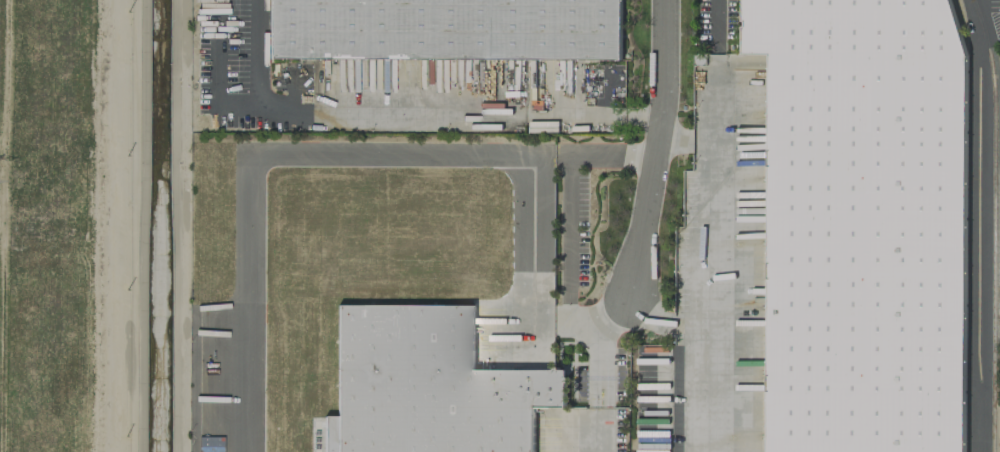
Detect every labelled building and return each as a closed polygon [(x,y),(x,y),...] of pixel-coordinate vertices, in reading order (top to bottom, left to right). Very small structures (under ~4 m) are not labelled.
[(269,57),(269,0),(621,0),(621,59),(269,57)] [(966,58),(965,451),(764,451),(765,49),(740,49),(740,0),(948,0),(966,58)] [(337,451),(534,451),(534,407),(566,407),(566,370),(472,370),(473,306),(337,305),(337,451)]
